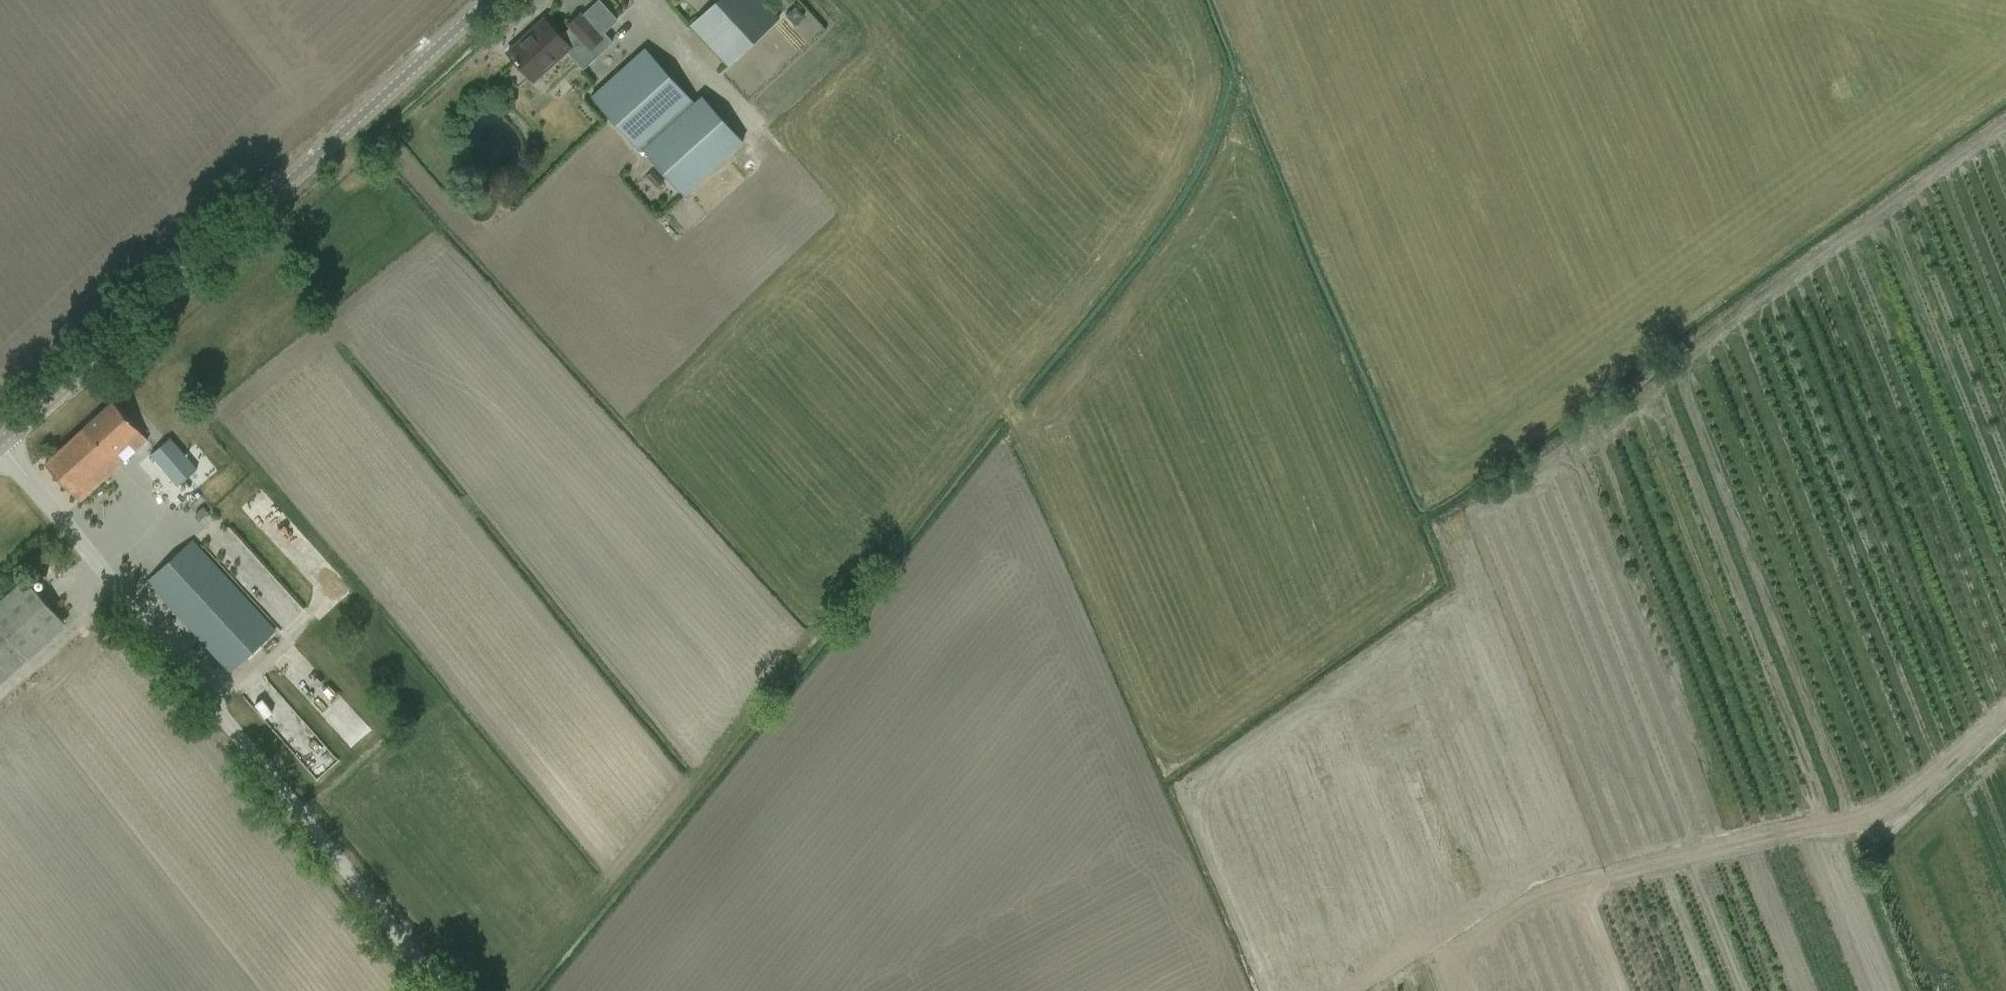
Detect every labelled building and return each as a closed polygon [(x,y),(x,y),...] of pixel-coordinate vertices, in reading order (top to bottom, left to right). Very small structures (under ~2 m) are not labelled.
[(697,19),(689,26),(770,114),(824,65),(764,0),(718,0),(697,19)] [(601,37),(593,28),(580,13),(568,24),(570,27),(560,36),(544,19),(529,32),(532,35),(511,53),(509,51),(507,51),(521,66),(534,81),(582,37),(590,47),(601,37)] [(694,101),(645,47),(589,97),(641,152),(644,149),(684,195),(743,143),(701,95),(694,101)] [(652,170),(646,176),(657,187),(663,181),(652,170)] [(45,463),(79,501),(148,439),(113,401),(45,463)] [(150,455),(165,471),(178,485),(197,469),(182,453),(169,438),(150,455)] [(203,506),(195,513),(200,519),(208,512),(203,506)] [(275,629),(193,540),(148,582),(230,670),(275,629)] [(0,602),(0,682),(65,623),(25,579),(0,602)]
